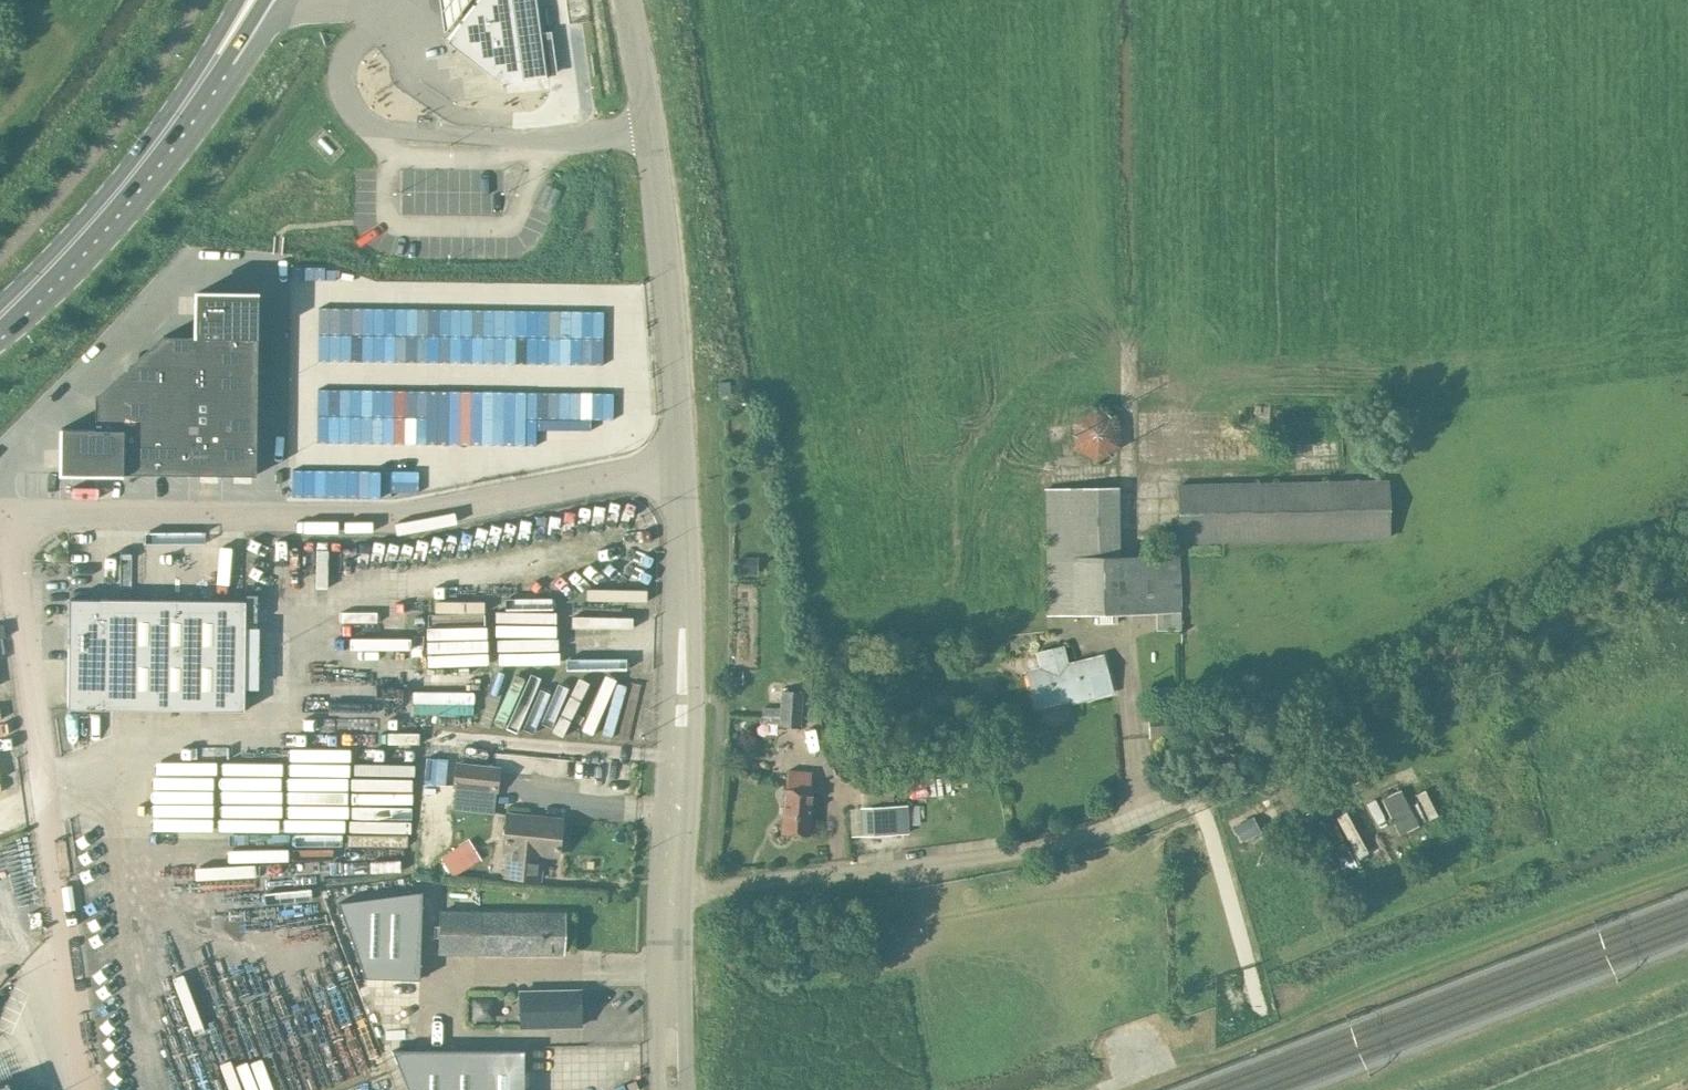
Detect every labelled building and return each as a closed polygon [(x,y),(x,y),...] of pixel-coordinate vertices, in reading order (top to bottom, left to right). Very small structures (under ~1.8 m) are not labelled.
[(445,19),(447,37),(473,0),(442,0),(445,19)] [(513,0),(483,0),(450,44),(501,83),(500,87),(502,87),(503,83),(524,82),(513,0)] [(524,82),(537,80),(549,79),(538,0),(513,0),(524,82)] [(442,345),(467,346),(468,287),(378,286),(378,324),(388,324),(388,335),(442,336),(442,345)] [(62,428),(61,472),(256,475),(258,293),(196,293),(196,336),(163,336),(95,397),(95,427),(62,428)] [(1114,417),(1072,410),(1065,449),(1108,456),(1114,417)] [(1389,479),(1177,484),(1179,544),(1391,539),(1389,479)] [(1180,555),(1120,556),(1119,488),(1044,489),(1046,615),(1156,613),(1156,630),(1183,629),(1182,613),(1180,555)] [(318,582),(317,549),(302,549),(303,582),(318,582)] [(69,599),(68,709),(244,711),(245,601),(69,599)] [(1066,666),(1061,647),(1043,652),(1046,666),(1027,671),(1036,707),(1071,698),(1072,702),(1113,692),(1103,656),(1066,666)] [(619,727),(642,726),(639,679),(617,680),(619,727)] [(801,728),(803,692),(781,690),(779,726),(801,728)] [(1147,714),(1149,738),(1185,735),(1184,711),(1147,714)] [(455,761),(452,788),(498,792),(500,765),(455,761)] [(788,769),(786,790),(784,790),(781,833),(809,835),(813,792),(810,792),(812,772),(788,769)] [(1417,824),(1435,815),(1421,787),(1403,795),(1417,824)] [(1400,789),(1380,798),(1398,836),(1418,826),(1400,789)] [(908,833),(907,804),(848,805),(849,834),(908,833)] [(1344,807),(1327,816),(1344,847),(1330,855),(1338,870),(1370,852),(1344,807)] [(543,855),(557,857),(561,820),(508,814),(504,852),(508,852),(505,876),(540,879),(543,855)] [(449,876),(471,863),(459,843),(437,856),(449,876)] [(0,849),(0,936),(34,934),(27,847),(0,849)] [(333,897),(365,980),(412,980),(414,887),(333,897)] [(442,911),(441,953),(564,955),(564,914),(442,911)] [(519,990),(520,1029),(581,1028),(580,988),(519,990)] [(183,1005),(203,1062),(216,1057),(197,1001),(183,1005)] [(392,1051),(408,1089),(525,1089),(525,1051),(392,1051)]
